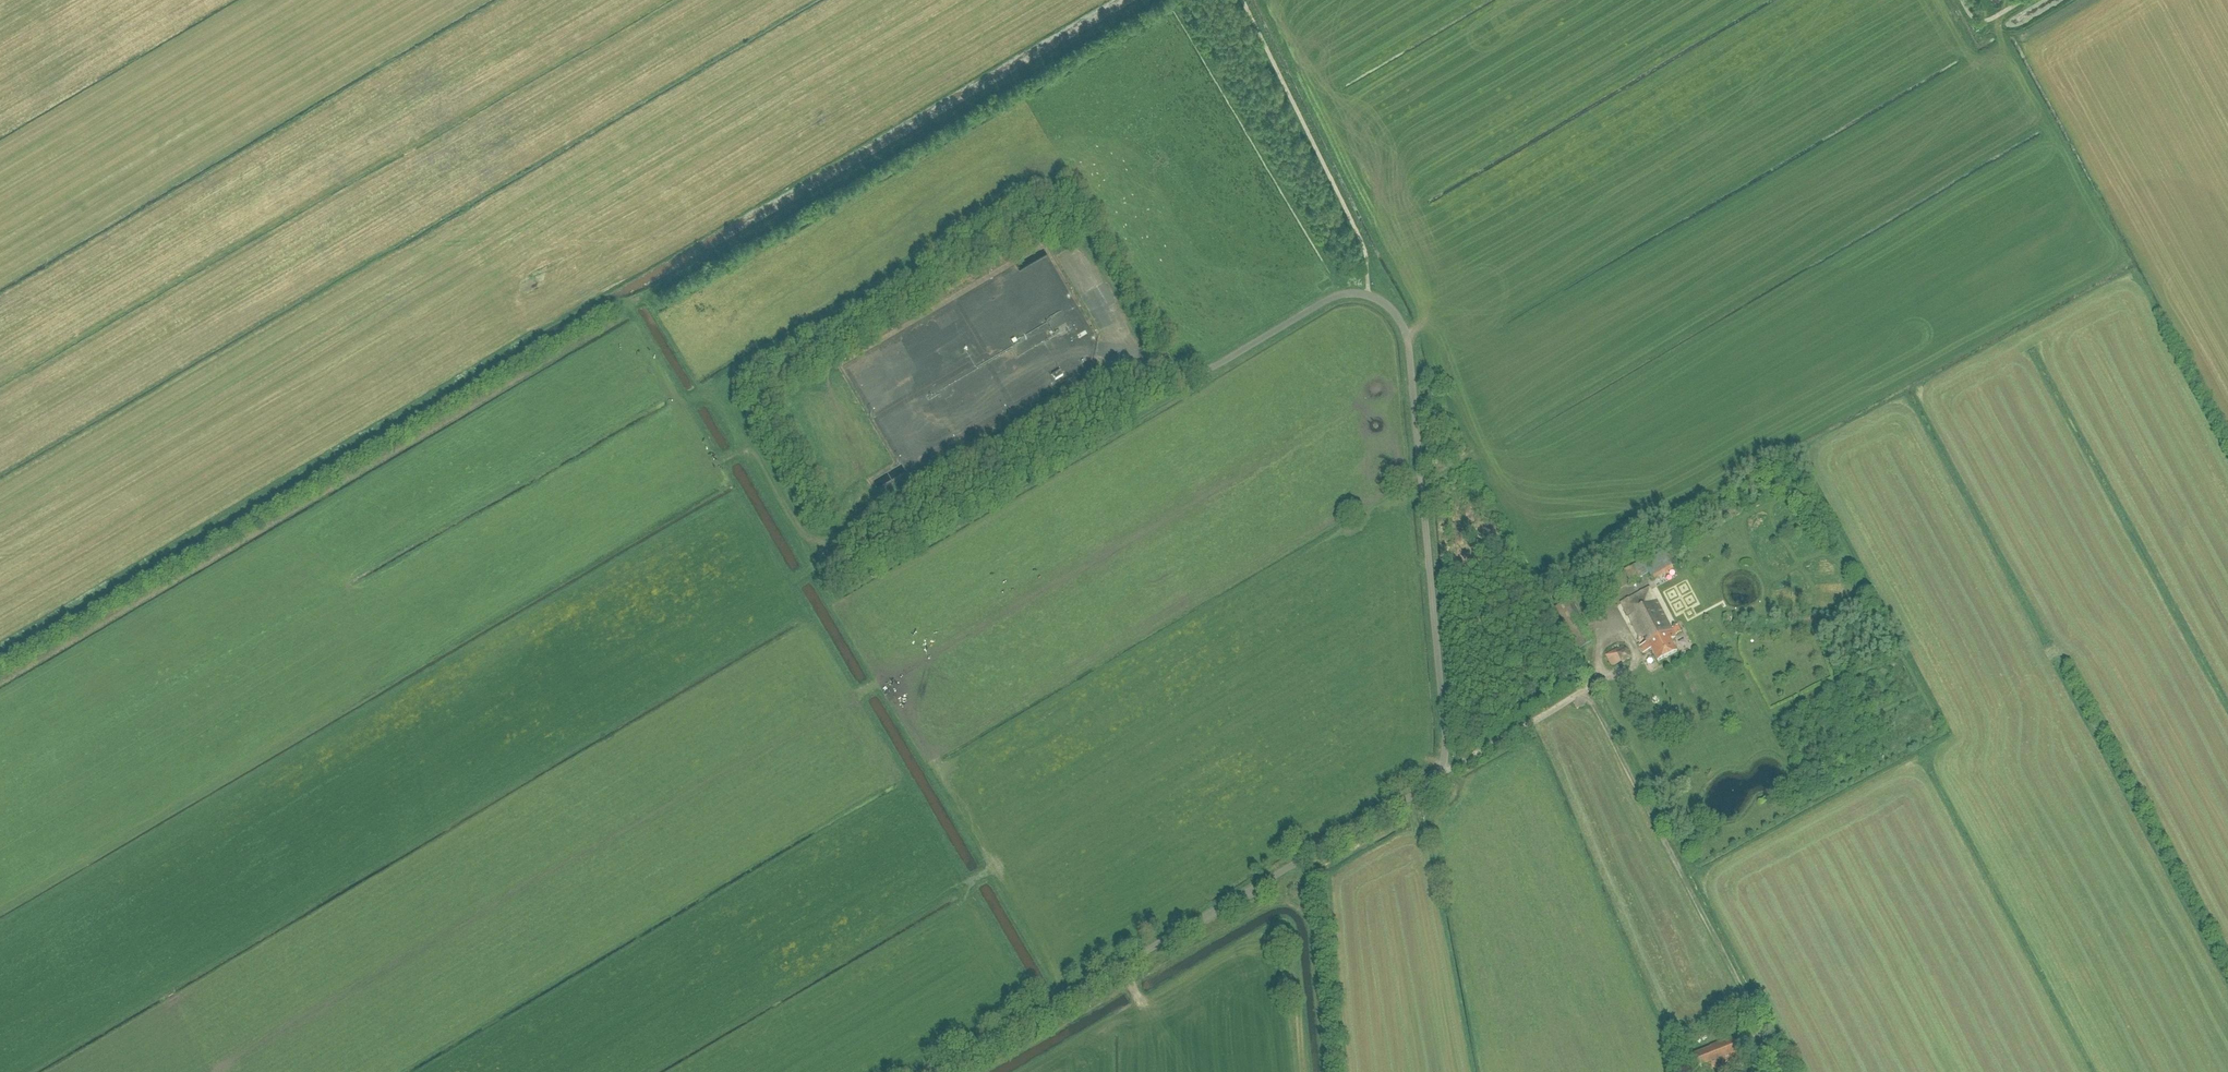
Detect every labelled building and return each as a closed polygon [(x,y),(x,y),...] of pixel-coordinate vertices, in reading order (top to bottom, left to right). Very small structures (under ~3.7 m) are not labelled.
[(1072,274),(1077,272),(1069,256),(1064,258),(1072,274)] [(1270,270),(1269,275),(1282,278),(1283,272),(1270,270)] [(1115,305),(1109,307),(1114,321),(1120,318),(1115,305)] [(1081,345),(1092,334),(1088,330),(1082,336),(1075,328),(1070,333),(1076,340),(1073,343),(1080,351),(1084,348),(1081,345)] [(875,362),(869,366),(878,378),(883,374),(875,362)] [(1055,381),(1063,376),(1060,371),(1052,376),(1055,381)] [(1063,394),(1071,390),(1068,385),(1060,389),(1063,394)] [(1634,568),(1640,581),(1671,564),(1665,554),(1648,563),(1646,561),(1633,568),(1634,568)] [(1615,591),(1616,593),(1640,581),(1634,568),(1610,581),(1615,591)] [(1671,641),(1675,639),(1671,632),(1672,631),(1649,589),(1621,604),(1640,639),(1644,637),(1647,644),(1640,648),(1643,655),(1651,650),(1658,662),(1677,652),(1671,641)] [(1578,652),(1594,643),(1571,600),(1555,609),(1578,652)] [(1677,636),(1682,633),(1679,626),(1672,629),(1677,636)] [(1612,669),(1631,660),(1624,646),(1605,656),(1612,669)] [(1739,1059),(1731,1039),(1711,1047),(1712,1050),(1695,1057),(1701,1071),(1702,1071),(1717,1066),(1718,1067),(1739,1059)]
